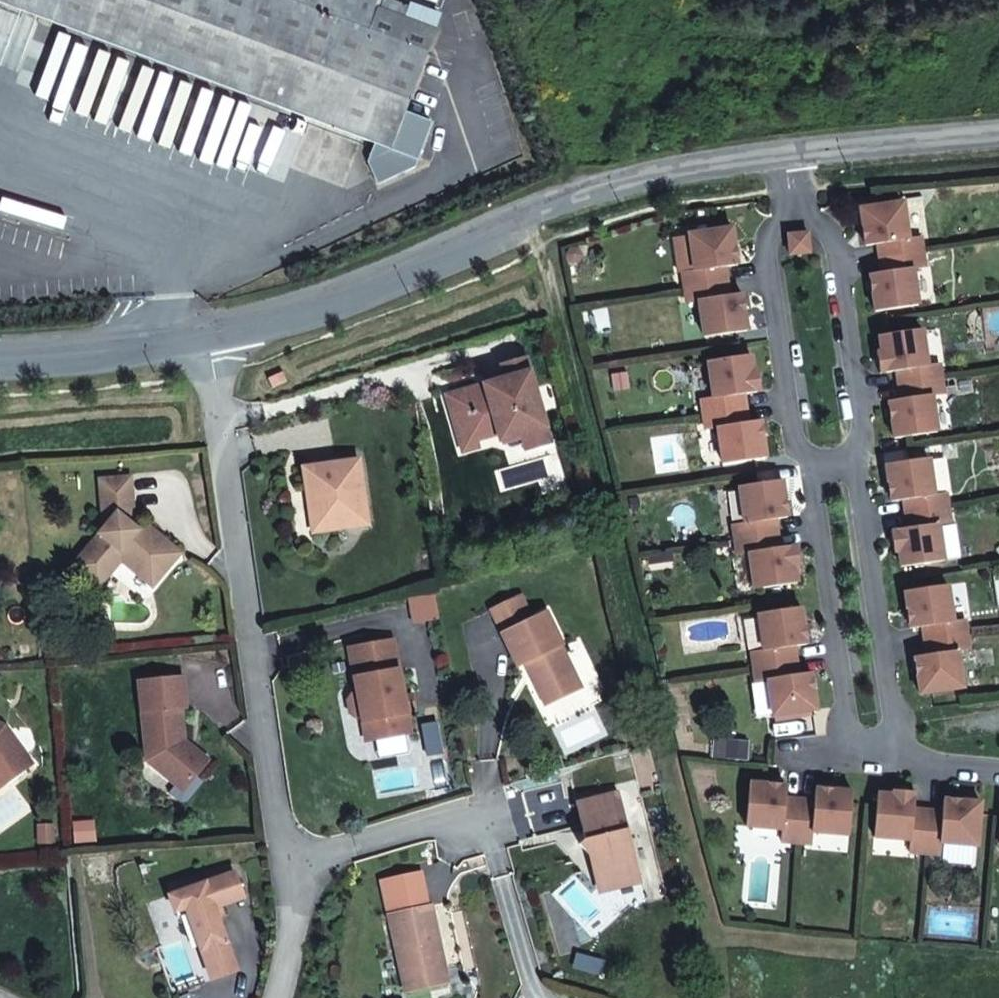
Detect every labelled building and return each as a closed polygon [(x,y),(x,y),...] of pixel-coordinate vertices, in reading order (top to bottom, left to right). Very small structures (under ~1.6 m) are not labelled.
[(418,161),(432,123),(405,113),(436,31),(375,8),(378,0),(0,0),(0,5),(418,161)] [(416,168),(418,161),(374,145),(368,162),(378,185),(416,168)] [(909,239),(903,203),(860,210),(866,246),(878,245),(881,258),(923,253),(920,237),(909,239)] [(738,265),(732,229),(689,235),(690,236),(695,271),(683,272),(685,288),(727,281),(725,267),(738,265)] [(808,233),(788,235),(790,255),(810,253),(808,233)] [(695,271),(690,236),(673,239),(679,273),(683,272),(695,271)] [(918,305),(914,269),(925,268),(923,253),(881,258),(882,273),(870,275),(876,311),(918,305)] [(730,296),(727,281),(685,288),(687,303),(699,301),(704,337),(747,331),(742,294),(730,296)] [(928,366),(922,330),(880,337),(882,351),(877,352),(880,374),(895,371),(897,386),(942,380),(940,364),(928,366)] [(751,355),(708,362),(713,398),(702,399),(704,415),(746,408),(744,394),(761,391),(758,370),(754,370),(751,355)] [(549,443),(525,359),(503,366),(506,374),(484,380),(486,386),(487,390),(478,393),(476,388),(448,397),(454,418),(461,416),(468,442),(479,439),(498,433),(501,440),(522,434),(526,449),(549,443)] [(944,394),(942,380),(897,386),(899,400),(889,402),(894,439),(937,432),(932,396),(944,394)] [(749,423),(746,408),(704,415),(706,430),(718,428),(723,464),(766,457),(761,421),(749,423)] [(468,442),(461,416),(454,418),(464,454),(482,448),(479,439),(468,442)] [(934,495),(929,459),(886,465),(892,502),(904,500),(906,515),(949,508),(946,493),(934,495)] [(369,525),(360,460),(303,468),(307,489),(314,488),(320,532),(369,525)] [(138,529),(132,525),(134,522),(131,477),(100,480),(105,529),(72,567),(98,588),(118,565),(119,556),(123,553),(127,555),(126,563),(138,573),(145,565),(156,575),(171,558),(159,548),(166,540),(149,526),(138,529)] [(788,517),(782,480),(739,487),(745,523),(733,524),(735,540),(775,534),(778,533),(776,519),(788,517)] [(320,532),(314,488),(307,489),(313,533),(320,532)] [(945,561),(939,525),(951,523),(949,508),(906,515),(908,529),(891,531),(894,553),(899,552),(901,567),(945,561)] [(801,567),(797,545),(780,548),(778,533),(775,534),(735,540),(737,555),(749,553),(755,589),(798,582),(795,567),(801,567)] [(181,554),(166,540),(159,548),(171,558),(156,575),(145,565),(138,573),(153,586),(181,554)] [(127,555),(123,553),(119,556),(118,565),(126,563),(127,555)] [(953,621),(948,586),(905,592),(911,629),(923,627),(925,641),(968,635),(965,620),(953,621)] [(563,645),(548,612),(533,619),(521,596),(492,610),(503,633),(502,634),(518,666),(525,663),(529,661),(533,670),(531,676),(546,705),(582,688),(562,646),(563,645)] [(807,644),(801,608),(758,614),(764,650),(752,651),(754,667),(797,660),(794,646),(807,644)] [(963,687),(958,652),(970,651),(968,635),(925,641),(927,656),(915,658),(920,694),(963,687)] [(404,696),(393,640),(349,649),(358,694),(352,695),(349,701),(351,714),(356,718),(362,717),(367,742),(411,733),(407,712),(404,696)] [(816,710),(811,673),(799,675),(797,660),(754,667),(756,682),(768,680),(773,716),(816,710)] [(187,707),(184,677),(139,682),(147,761),(176,784),(189,769),(196,776),(209,760),(196,750),(189,750),(185,746),(188,742),(185,740),(182,708),(187,707)] [(417,710),(413,694),(404,696),(407,712),(417,710)] [(0,724),(0,775),(6,784),(33,764),(5,726),(0,724)] [(196,776),(189,769),(176,784),(169,792),(181,803),(187,802),(204,782),(196,776)] [(786,799),(787,786),(750,783),(746,826),(782,830),(781,841),(797,843),(800,800),(786,799)] [(852,792),(816,789),(815,801),(800,800),(797,843),(812,844),(813,832),(849,835),(852,792)] [(914,810),(915,792),(893,790),(893,795),(878,794),(874,838),(910,840),(909,853),(925,854),(928,811),(914,810)] [(639,872),(619,792),(576,803),(586,841),(579,843),(592,857),(593,858),(611,880),(639,872)] [(981,803),(943,800),(942,812),(928,811),(925,854),(940,855),(941,843),(977,846),(981,803)] [(92,823),(73,825),(75,843),(94,842),(92,823)] [(40,844),(54,843),(53,826),(39,827),(40,844)] [(639,872),(611,880),(593,858),(592,857),(601,892),(641,882),(639,872)] [(236,872),(170,895),(175,912),(186,908),(201,951),(209,975),(235,965),(227,942),(219,918),(215,907),(244,898),(236,872)] [(383,881),(390,915),(429,906),(421,872),(383,881)] [(443,956),(432,905),(429,906),(390,915),(389,915),(406,992),(449,982),(445,963),(441,964),(440,957),(443,956)] [(225,917),(222,906),(215,907),(219,918),(225,917)]
